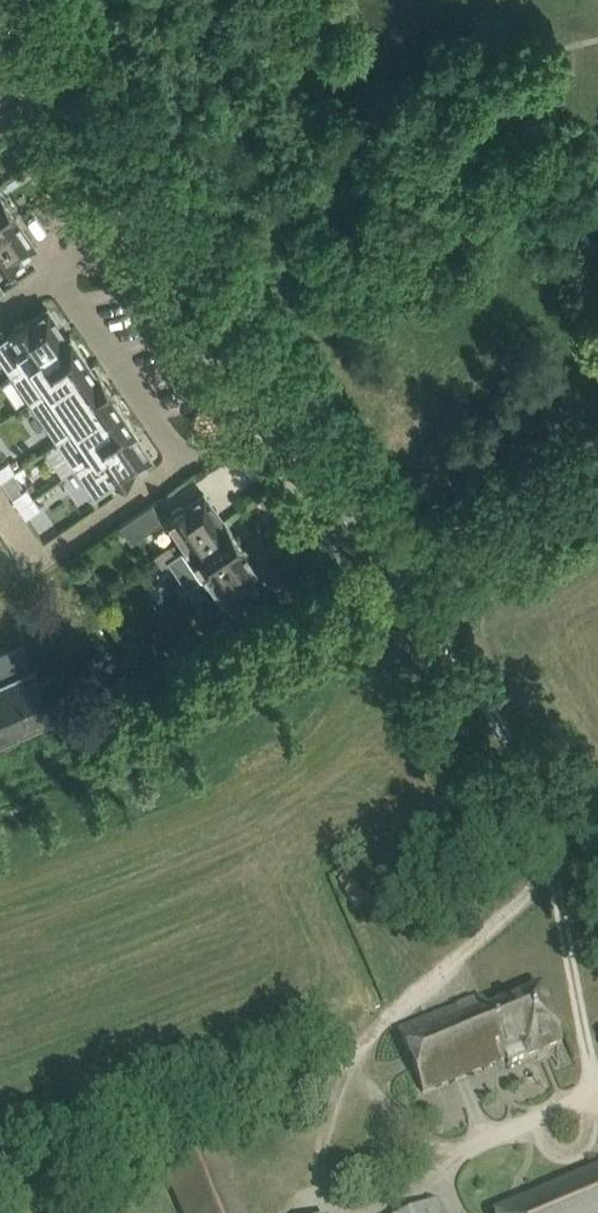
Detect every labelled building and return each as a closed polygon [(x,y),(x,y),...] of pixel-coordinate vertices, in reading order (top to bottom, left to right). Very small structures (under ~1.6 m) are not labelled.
[(16,219),(14,217),(16,215),(0,192),(0,230),(16,219)] [(16,219),(0,230),(0,270),(4,267),(8,267),(14,263),(14,260),(19,257),(18,256),(34,245),(16,219)] [(69,332),(65,334),(47,307),(31,318),(30,318),(26,321),(23,320),(16,325),(15,328),(10,332),(0,339),(0,359),(58,444),(94,497),(114,483),(114,484),(118,481),(122,482),(129,477),(130,473),(150,459),(131,429),(134,427),(122,410),(111,394),(113,392),(94,363),(91,365),(69,332)] [(264,463),(252,444),(267,434),(255,417),(203,451),(227,487),(264,463)] [(0,480),(15,470),(8,460),(0,465),(0,479),(0,480)] [(12,496),(19,506),(33,496),(26,486),(12,496)] [(179,534),(181,533),(188,543),(222,520),(204,492),(188,503),(187,502),(183,504),(179,504),(172,508),(172,513),(167,516),(179,534)] [(40,506),(33,496),(19,506),(26,516),(40,506)] [(148,505),(115,527),(126,543),(159,521),(148,505)] [(225,519),(222,520),(188,543),(207,574),(242,550),(245,549),(225,519)] [(261,578),(242,550),(207,574),(226,602),(249,587),(248,586),(261,578)] [(197,581),(189,569),(174,579),(182,591),(197,581)] [(216,609),(208,597),(194,608),(202,619),(216,609)] [(54,714),(48,700),(58,695),(50,677),(40,682),(23,644),(0,654),(0,738),(54,714)] [(349,872),(338,879),(346,891),(344,892),(354,907),(369,897),(359,882),(357,883),(349,872)] [(481,998),(398,1032),(423,1094),(506,1059),(508,1065),(562,1043),(539,989),(486,1011),(481,998)] [(595,1170),(590,1157),(566,1167),(572,1180),(496,1212),(597,1212),(597,1169),(595,1170)] [(435,1200),(406,1212),(440,1212),(435,1200)]
